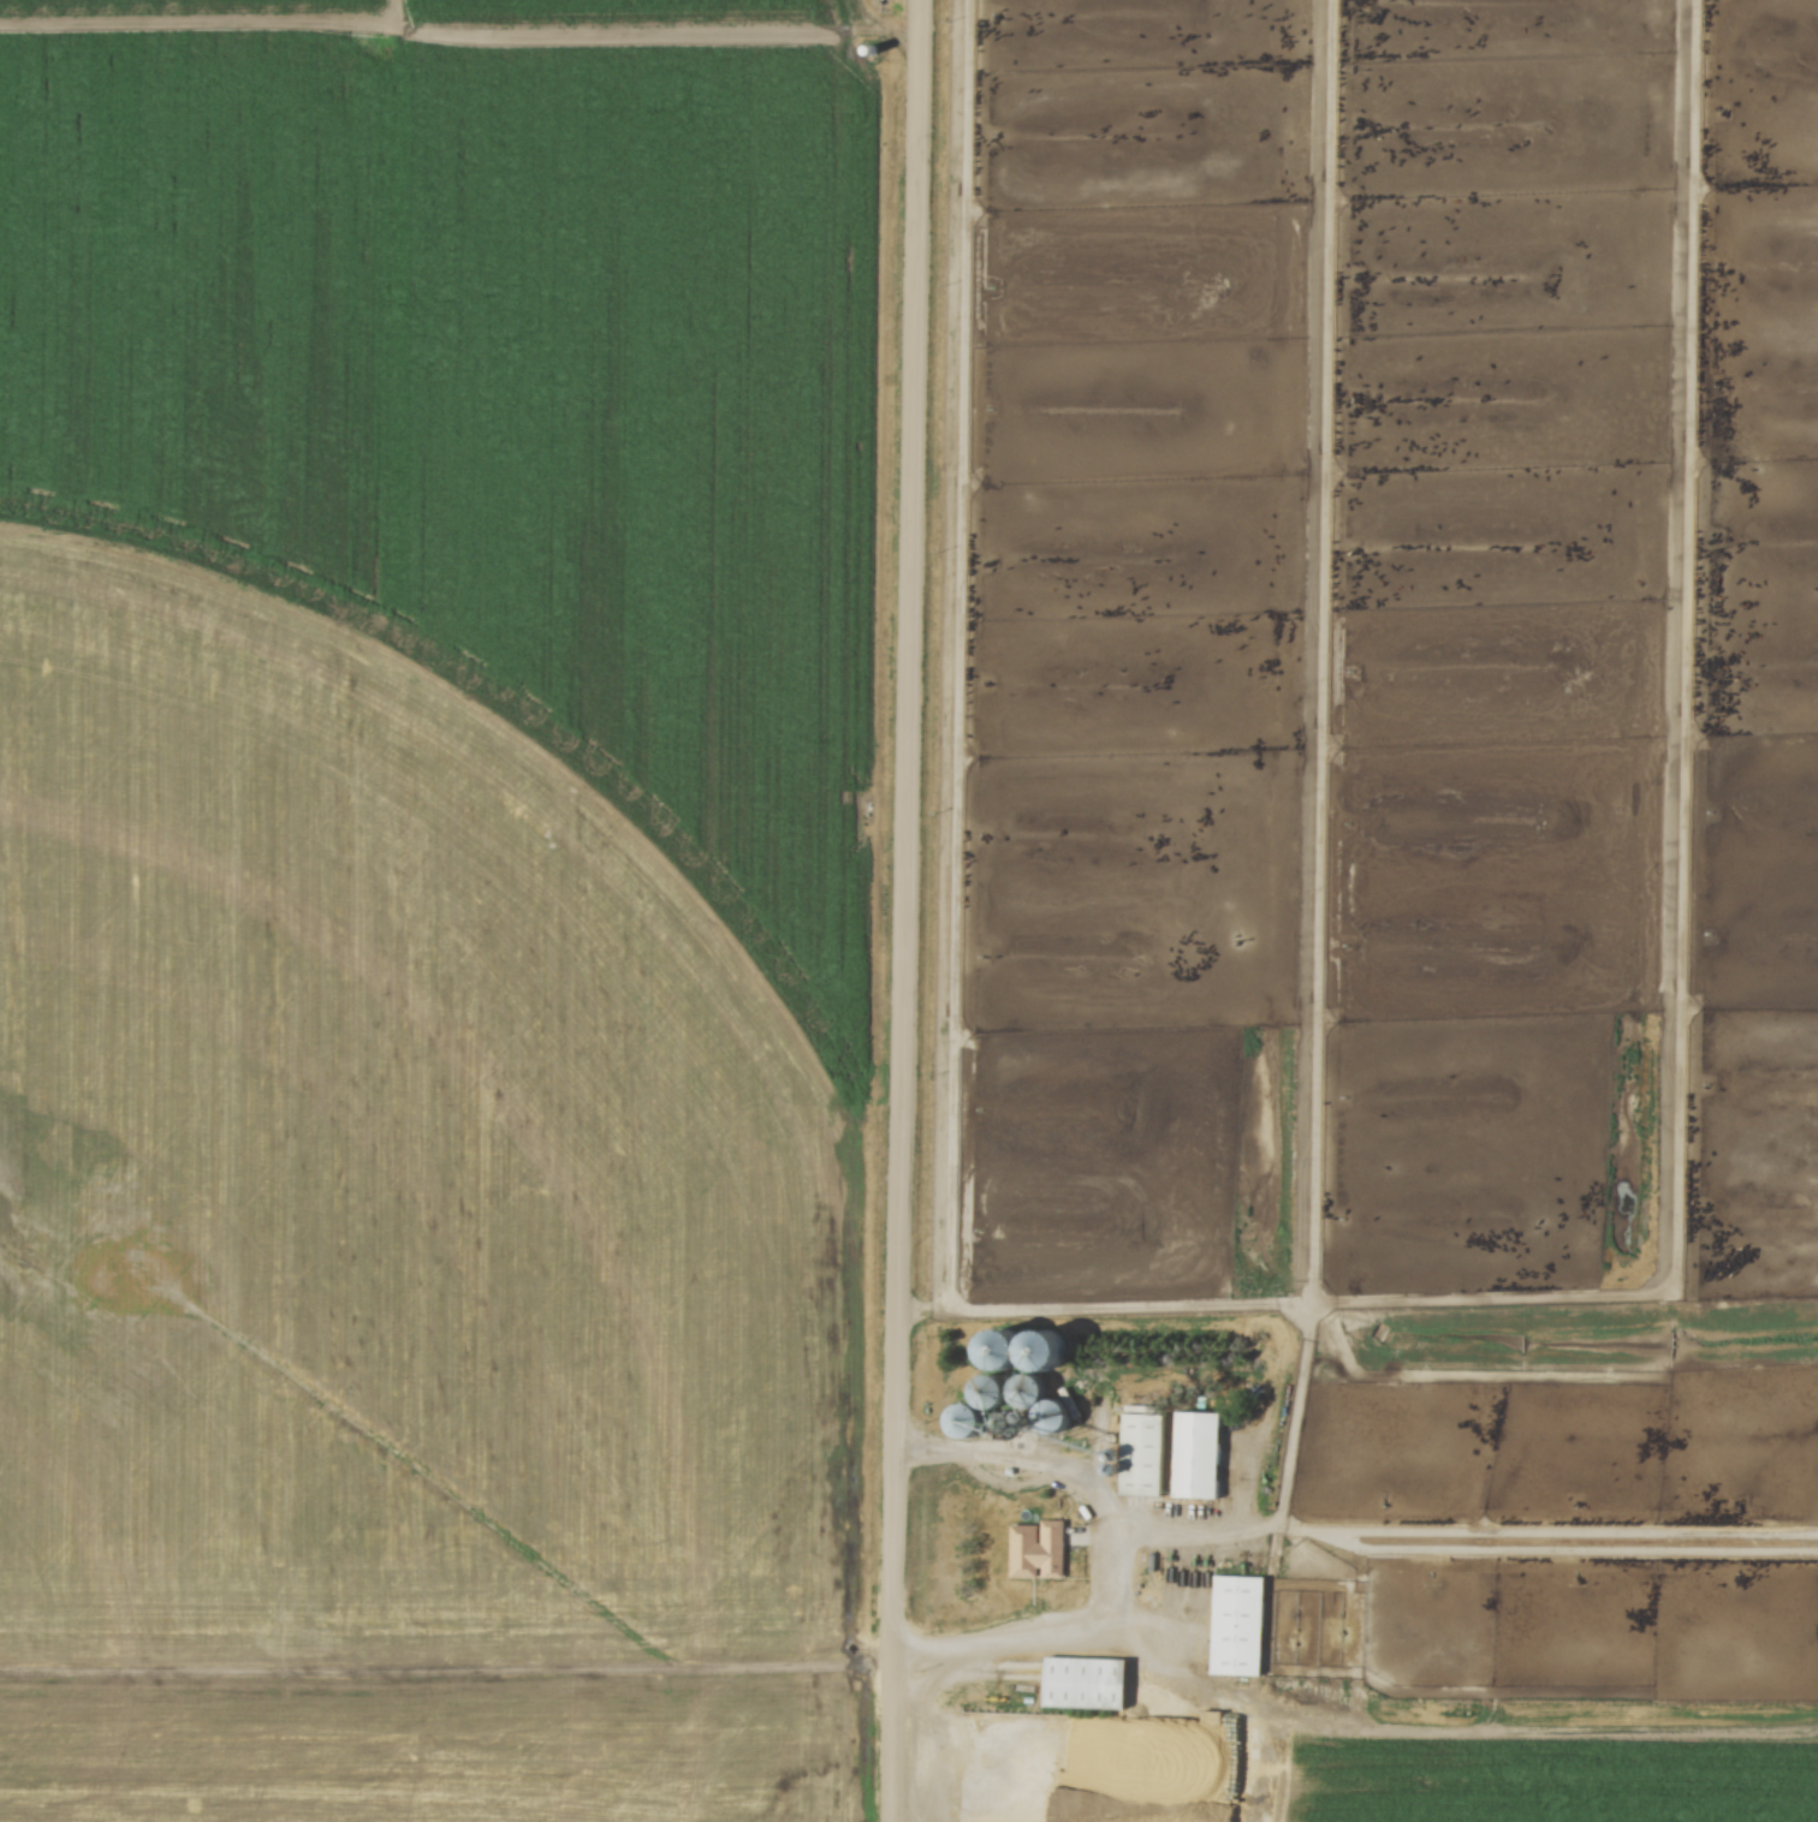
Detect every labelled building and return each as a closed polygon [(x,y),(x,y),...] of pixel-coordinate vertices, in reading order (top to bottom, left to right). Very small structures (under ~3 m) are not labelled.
[(1193,1416),(1234,1417),(1231,1500),(1190,1499),(1193,1416)] [(1178,1421),(1176,1500),(1134,1499),(1136,1419),(1178,1421)] [(1061,1522),(1007,1521),(1006,1577),(1060,1578),(1061,1522)] [(1224,1675),(1228,1579),(1279,1580),(1277,1677),(1224,1675)] [(1060,1661),(1143,1665),(1142,1710),(1059,1708),(1060,1661)]
